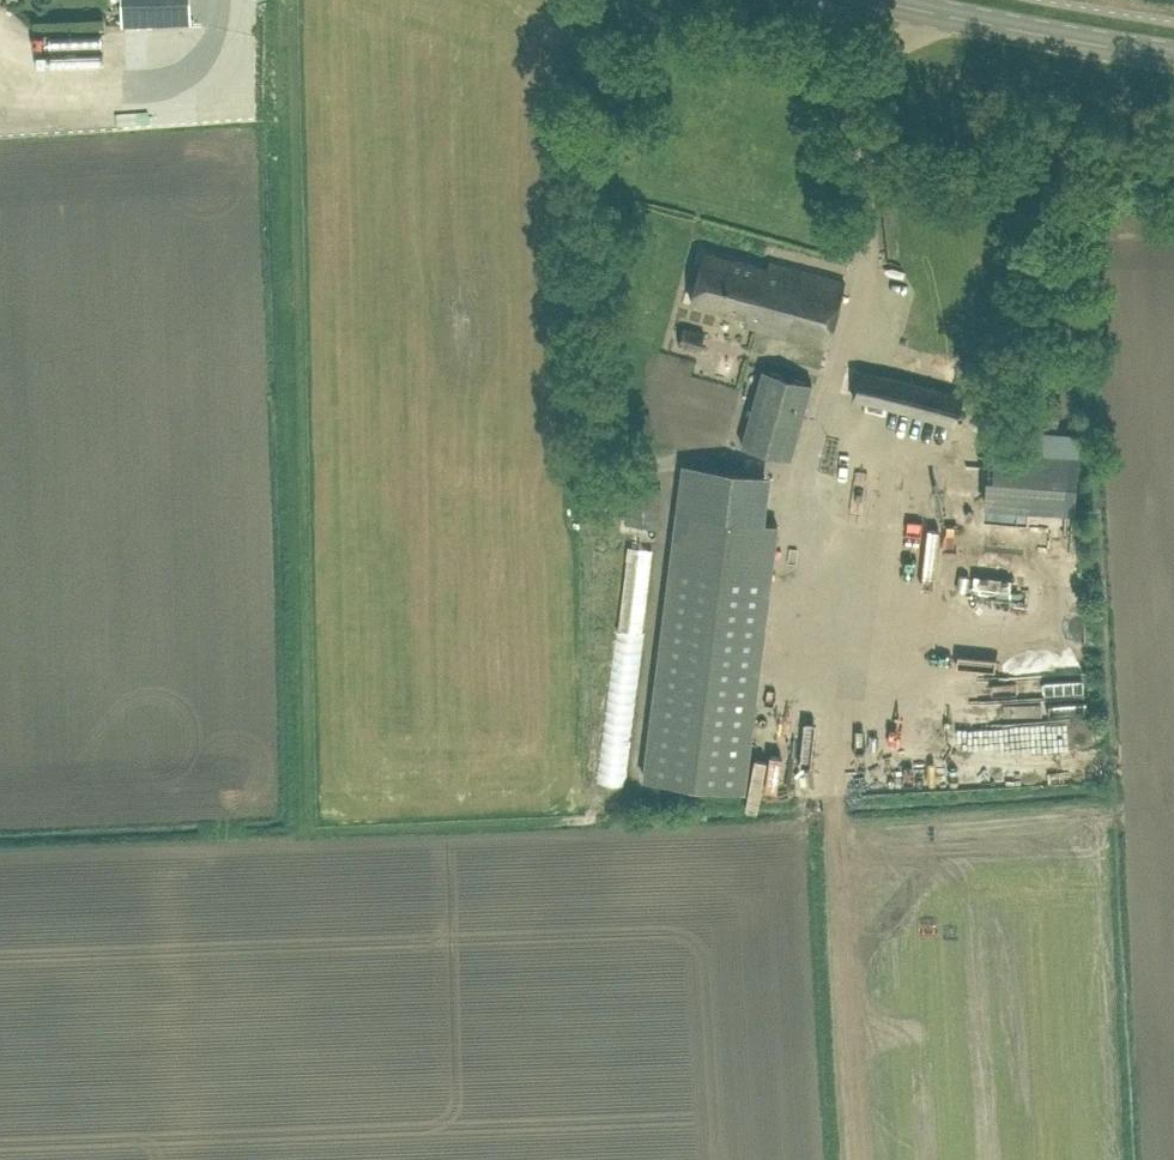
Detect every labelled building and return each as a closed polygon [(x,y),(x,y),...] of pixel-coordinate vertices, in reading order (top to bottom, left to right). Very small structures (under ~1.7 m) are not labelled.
[(124,24),(190,21),(190,0),(123,0),(124,24)] [(768,267),(704,250),(691,299),(747,315),(744,322),(827,345),(845,280),(770,259),(768,267)] [(703,332),(683,327),(678,345),(698,351),(703,332)] [(1075,391),(978,366),(971,395),(871,370),(863,401),(955,425),(959,409),(967,411),(964,422),(1060,447),(1075,391)] [(811,383),(763,369),(742,443),(791,457),(811,383)] [(1068,453),(989,447),(984,504),(1064,510),(1068,453)] [(763,475),(683,465),(644,776),(744,788),(777,522),(757,520),(763,475)] [(653,534),(659,498),(644,496),(639,532),(653,534)] [(1031,691),(1007,693),(1009,710),(1032,708),(1031,691)] [(810,716),(799,716),(799,737),(810,737),(810,716)]
